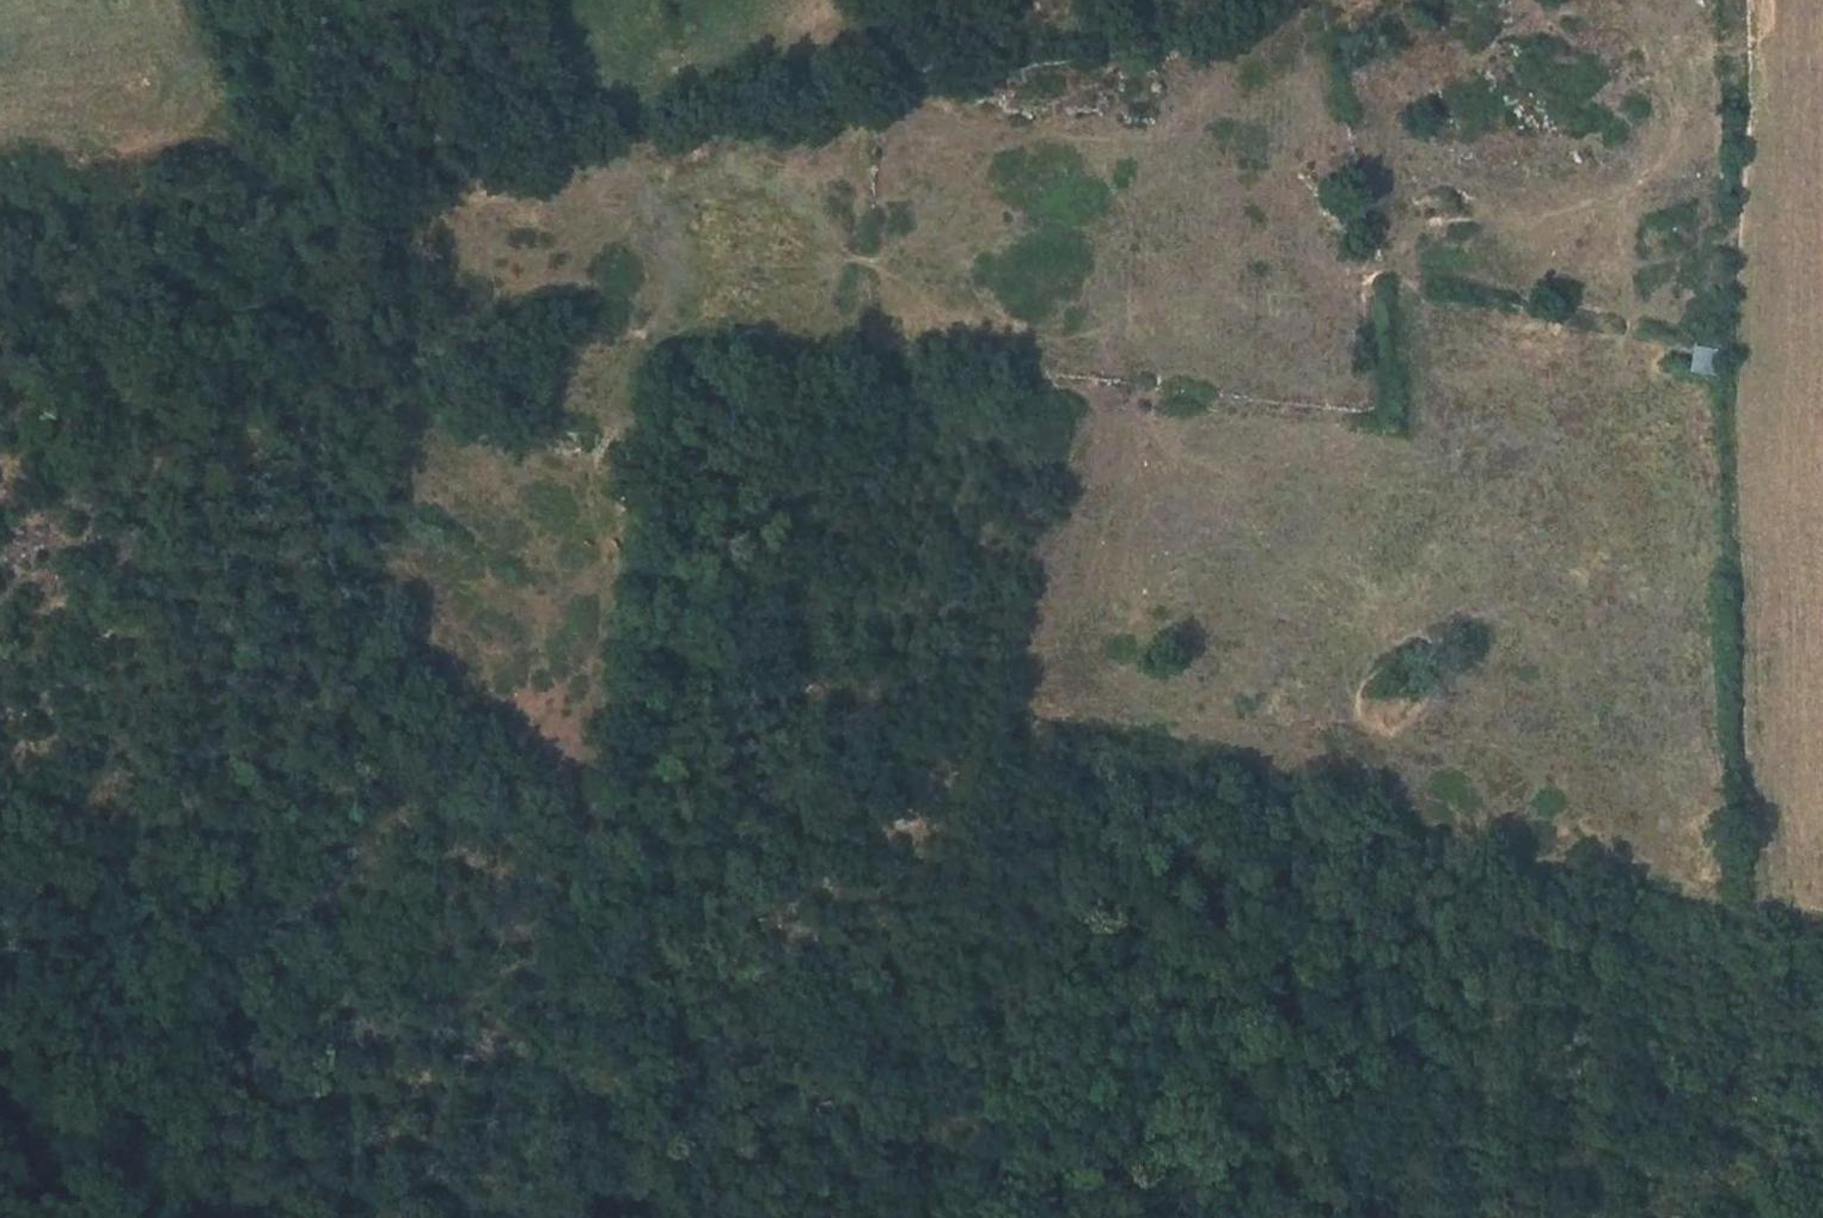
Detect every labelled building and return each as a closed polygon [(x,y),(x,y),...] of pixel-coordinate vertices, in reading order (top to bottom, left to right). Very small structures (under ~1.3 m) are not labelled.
[(1717,347),(1692,343),(1690,368),(1716,371),(1717,347)]
